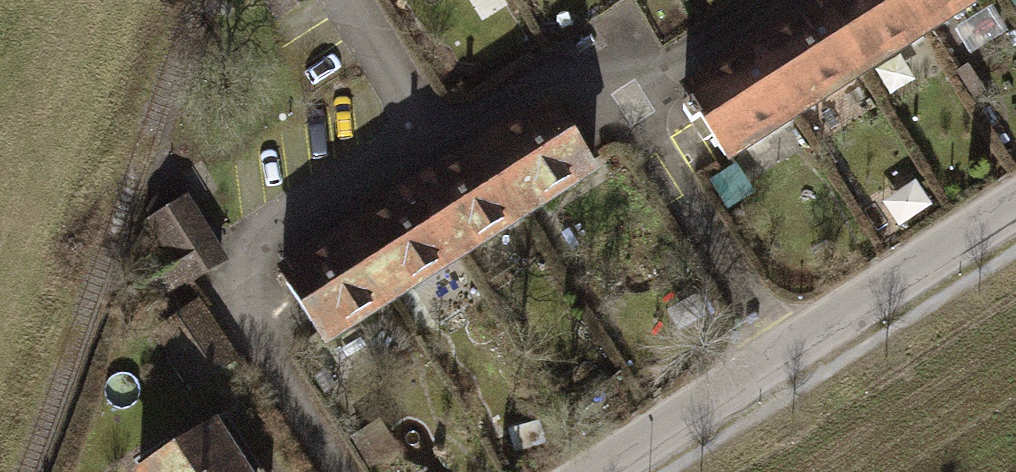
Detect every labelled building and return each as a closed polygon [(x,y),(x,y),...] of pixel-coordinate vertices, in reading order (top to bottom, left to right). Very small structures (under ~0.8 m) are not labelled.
[(820,6),(861,69),(927,27),(909,0),(830,0),(820,6)] [(927,27),(970,0),(909,0),(927,27)] [(820,6),(754,49),(794,112),(861,69),(820,6)] [(754,49),(684,93),(724,156),(794,112),(754,49)] [(554,102),(484,147),(525,211),(595,166),(554,102)] [(484,147),(417,189),(458,253),(525,211),(484,147)] [(417,189),(351,231),(392,295),(458,253),(417,189)] [(147,308),(227,260),(186,194),(142,220),(160,249),(125,270),(147,308)] [(351,231),(280,276),(321,340),(392,295),(351,231)] [(190,392),(240,360),(199,297),(149,330),(190,392)] [(138,471),(264,471),(227,415),(138,471)]
